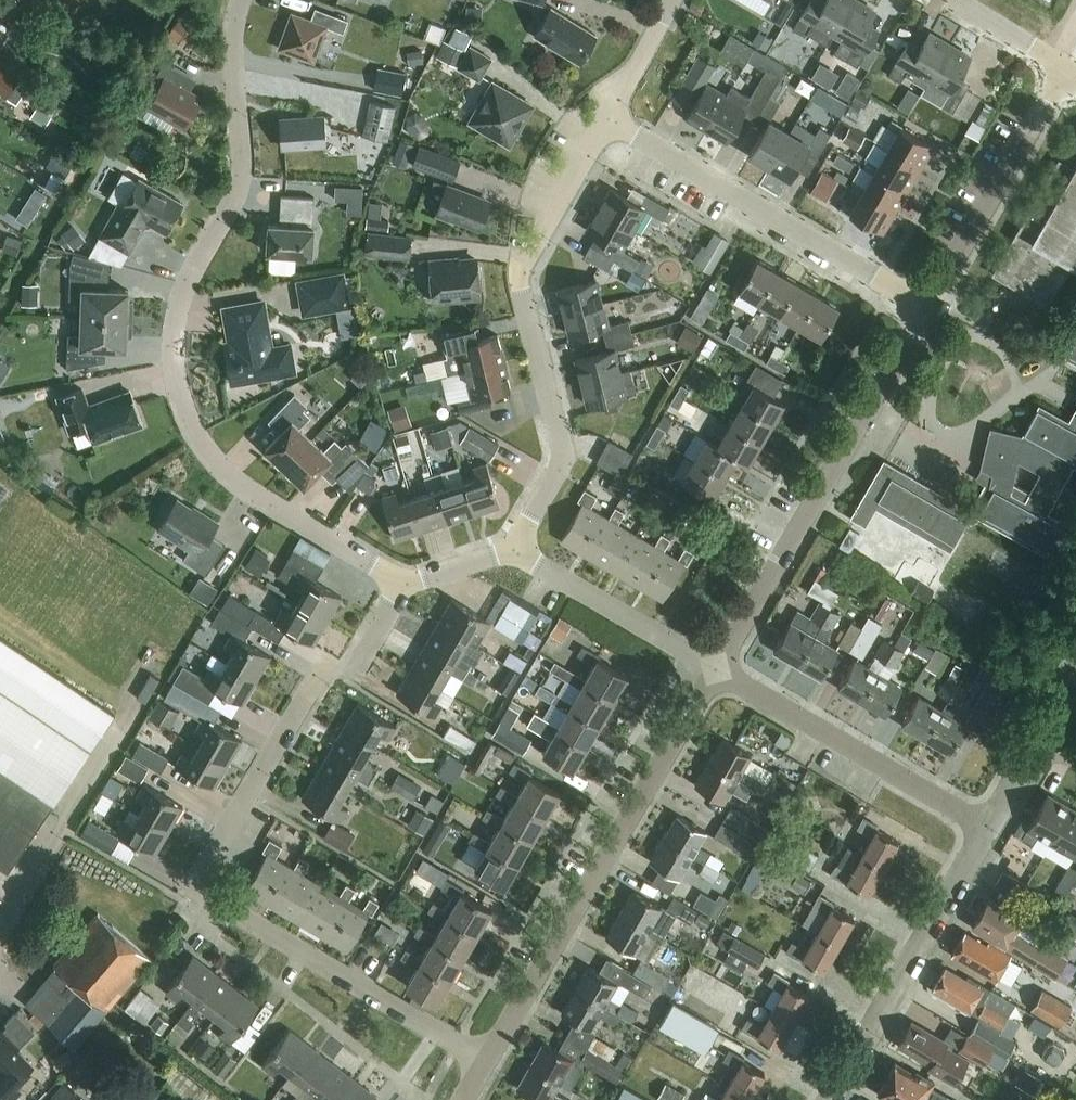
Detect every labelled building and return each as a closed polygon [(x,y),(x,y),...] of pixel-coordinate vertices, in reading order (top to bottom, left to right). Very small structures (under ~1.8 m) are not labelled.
[(13,15),(14,14),(18,17),(21,12),(17,9),(22,2),(20,0),(0,0),(0,6),(13,15)] [(780,23),(793,0),(741,0),(780,23)] [(853,0),(810,0),(793,29),(805,36),(807,32),(827,44),(834,33),(853,0)] [(834,33),(843,39),(835,53),(846,60),(857,67),(879,30),(868,23),(875,11),(857,0),(853,0),(834,33)] [(467,7),(466,20),(475,21),(476,8),(467,7)] [(535,35),(579,63),(596,35),(552,8),(535,35)] [(191,39),(200,17),(186,11),(176,33),(191,39)] [(326,27),(327,26),(292,13),(279,48),(314,61),(326,27)] [(331,14),(327,26),(326,27),(343,33),(348,21),(331,14)] [(950,45),(929,32),(922,45),(910,38),(889,75),(901,82),(905,74),(925,86),(929,79),(950,45)] [(759,33),(754,43),(765,49),(770,40),(759,33)] [(16,50),(0,40),(0,63),(6,66),(16,50)] [(470,45),(458,66),(480,79),(493,58),(470,45)] [(956,81),(971,57),(950,45),(929,79),(925,86),(921,94),(953,113),(967,88),(956,81)] [(707,129),(726,96),(706,84),(716,66),(698,56),(684,79),(702,89),(686,117),(707,129)] [(194,77),(174,66),(166,62),(158,74),(165,78),(149,106),(185,127),(199,102),(194,99),(196,94),(187,89),(194,77)] [(382,64),(379,87),(410,91),(413,68),(382,64)] [(0,65),(0,92),(17,102),(29,84),(0,65)] [(766,70),(751,96),(753,97),(744,114),(755,120),(769,97),(780,78),(766,70)] [(849,71),(837,92),(848,98),(860,78),(849,71)] [(873,88),(872,82),(867,79),(861,88),(870,93),(873,88)] [(470,121),(510,145),(533,105),(493,82),(470,121)] [(753,97),(751,96),(732,86),(726,96),(707,129),(727,141),(744,114),(753,97)] [(909,114),(920,95),(909,89),(898,107),(909,114)] [(859,91),(851,105),(858,110),(867,96),(859,91)] [(46,126),(57,107),(33,93),(28,102),(27,102),(36,107),(31,117),(46,126)] [(770,166),(789,133),(769,121),(780,103),(769,97),(755,120),(765,126),(749,154),(770,166)] [(371,101),(363,134),(388,139),(395,106),(371,101)] [(283,147),(325,144),(323,115),(281,118),(283,147)] [(888,149),(921,168),(933,146),(902,128),(903,125),(892,119),(887,126),(897,132),(888,149)] [(789,133),(770,166),(790,178),(807,151),(817,157),(831,133),(820,127),(816,134),(796,122),(789,133)] [(851,128),(844,140),(857,148),(864,136),(851,128)] [(414,145),(401,140),(393,163),(406,168),(414,145)] [(412,164),(453,180),(461,160),(419,144),(412,164)] [(908,189),(921,168),(888,149),(878,165),(868,159),(864,167),(874,173),(875,170),(908,189)] [(839,155),(835,162),(849,170),(853,163),(839,155)] [(53,171),(46,186),(56,192),(64,177),(72,162),(62,156),(53,171)] [(1074,168),(1059,159),(993,274),(1047,305),(1071,264),(1075,267),(1075,164),(1074,168)] [(896,211),(908,189),(875,170),(874,173),(866,186),(856,181),(851,188),(861,194),(863,191),(896,211)] [(822,173),(812,191),(823,198),(834,180),(822,173)] [(166,233),(183,203),(139,178),(123,207),(118,204),(100,236),(129,252),(144,227),(151,224),(166,233)] [(455,218),(476,226),(487,200),(435,180),(431,190),(444,195),(436,215),(453,222),(455,218)] [(362,213),(362,185),(335,184),(335,199),(348,200),(348,213),(362,213)] [(37,189),(32,196),(42,202),(47,195),(37,189)] [(599,209),(633,229),(645,209),(663,219),(670,208),(646,195),(640,205),(612,189),(599,209)] [(863,191),(861,194),(853,208),(843,202),(839,209),(850,216),(851,214),(883,233),(896,211),(863,191)] [(281,195),(280,215),(283,215),(282,225),(269,224),(268,235),(264,239),(264,245),(267,249),(267,252),(312,255),(314,227),(313,227),(315,197),(281,195)] [(621,249),(633,229),(599,209),(587,230),(616,246),(610,257),(614,259),(614,260),(633,271),(639,260),(621,249)] [(23,210),(18,218),(28,224),(33,217),(23,210)] [(366,227),(388,229),(389,219),(367,217),(366,227)] [(64,236),(60,239),(66,247),(70,244),(74,249),(84,241),(73,226),(62,234),(64,236)] [(366,253),(410,259),(412,237),(368,231),(366,253)] [(711,270),(729,240),(715,231),(706,246),(703,244),(693,260),(711,270)] [(12,237),(7,251),(17,254),(22,240),(12,237)] [(610,257),(591,246),(584,257),(608,270),(614,260),(614,259),(610,257)] [(477,263),(477,259),(477,255),(429,260),(433,299),(480,295),(479,278),(482,274),(481,266),(477,263)] [(760,302),(778,272),(757,260),(739,289),(760,302)] [(83,299),(82,317),(132,319),(133,302),(128,302),(128,289),(102,289),(103,274),(71,265),(70,298),(83,299)] [(296,279),(303,315),(351,307),(345,271),(296,279)] [(778,272),(760,302),(780,314),(798,284),(778,272)] [(565,312),(602,303),(597,280),(559,289),(565,312)] [(801,325),(818,295),(798,284),(780,314),(801,325)] [(818,295),(801,325),(821,338),(839,308),(818,295)] [(225,308),(230,339),(233,358),(227,359),(231,382),(276,374),(274,367),(296,364),(292,340),(270,344),(263,301),(225,308)] [(602,303),(565,312),(571,336),(602,327),(605,339),(632,332),(628,320),(608,325),(602,303)] [(132,336),(132,319),(82,317),(81,335),(68,335),(67,368),(100,362),(100,348),(126,348),(127,336),(132,336)] [(701,348),(709,331),(692,322),(683,339),(701,348)] [(481,339),(478,327),(442,336),(447,356),(443,357),(447,375),(449,375),(504,361),(498,334),(481,339)] [(726,339),(735,344),(740,336),(731,331),(726,339)] [(632,332),(605,339),(608,351),(577,359),(582,382),(620,372),(614,350),(635,344),(632,332)] [(745,349),(749,341),(740,336),(735,344),(745,349)] [(1066,356),(1075,362),(1075,338),(1066,356)] [(767,362),(776,367),(780,360),(771,355),(767,362)] [(786,373),(790,365),(780,360),(776,367),(786,373)] [(504,361),(449,375),(454,396),(472,391),(473,396),(458,400),(461,412),(487,406),(484,394),(511,387),(504,361)] [(701,380),(706,371),(693,364),(688,373),(701,380)] [(631,369),(620,372),(582,382),(588,405),(637,393),(631,369)] [(425,373),(415,375),(416,383),(427,380),(425,373)] [(754,384),(742,405),(772,423),(784,402),(754,384)] [(689,389),(681,385),(676,394),(684,398),(689,389)] [(89,425),(94,441),(141,425),(129,391),(88,405),(82,388),(58,397),(70,432),(89,425)] [(265,449),(285,467),(312,439),(300,427),(311,416),(303,409),(307,405),(295,394),(272,417),(284,429),(265,449)] [(678,407),(684,398),(676,394),(671,403),(678,407)] [(387,409),(395,431),(412,425),(405,403),(387,409)] [(772,423),(742,405),(730,426),(760,443),(772,423)] [(991,428),(981,467),(976,478),(985,483),(970,510),(979,516),(1059,560),(1075,530),(1075,529),(1047,513),(1074,464),(1075,465),(1075,408),(1069,421),(1039,405),(1023,435),(991,428)] [(657,425),(652,434),(660,439),(665,430),(657,425)] [(446,426),(430,431),(436,448),(452,443),(446,426)] [(499,443),(469,426),(460,441),(490,459),(499,443)] [(730,426),(718,445),(718,446),(737,457),(736,457),(748,464),(760,443),(730,426)] [(647,443),(655,447),(660,439),(652,434),(647,443)] [(695,459),(725,477),(736,457),(737,457),(718,446),(718,445),(707,438),(695,459)] [(324,451),(312,439),(285,467),(305,486),(324,466),(337,478),(359,455),(346,442),(342,446),(335,439),(324,451)] [(597,462),(621,476),(633,454),(609,440),(597,462)] [(365,456),(345,471),(352,481),(373,466),(365,456)] [(713,498),(725,477),(695,459),(683,480),(713,498)] [(971,523),(977,520),(979,516),(970,510),(884,460),(852,516),(865,524),(875,506),(950,550),(967,521),(971,523)] [(477,477),(463,481),(474,514),(501,506),(487,463),(473,467),(477,477)] [(448,522),(474,514),(463,481),(446,487),(442,472),(433,475),(448,522)] [(422,531),(448,522),(433,475),(424,477),(429,492),(412,498),(422,531)] [(618,477),(610,490),(620,497),(629,483),(618,477)] [(591,558),(613,520),(609,518),(591,508),(598,496),(585,488),(578,500),(583,503),(561,541),(590,558),(591,558)] [(422,531),(412,498),(399,502),(396,492),(382,496),(396,539),(422,531)] [(177,499),(158,528),(190,548),(183,559),(207,575),(225,545),(210,536),(219,523),(201,512),(200,514),(177,499)] [(614,572),(636,534),(618,524),(625,512),(616,507),(609,518),(613,520),(591,558),(614,572)] [(849,552),(860,533),(850,528),(839,546),(849,552)] [(638,586),(660,548),(664,550),(671,539),(661,533),(655,545),(636,534),(614,572),(638,586)] [(662,599),(684,562),(687,565),(694,553),(685,547),(678,559),(664,550),(660,548),(638,586),(662,599)] [(305,591),(298,603),(328,620),(342,596),(316,581),(324,566),(294,549),(278,576),(305,591)] [(255,551),(246,565),(258,573),(266,559),(255,551)] [(839,593),(815,579),(808,591),(832,605),(839,593)] [(203,580),(194,594),(208,603),(217,589),(203,580)] [(927,603),(934,591),(918,582),(912,593),(927,603)] [(235,616),(243,603),(229,595),(222,608),(235,616)] [(438,622),(468,640),(477,645),(491,621),(452,598),(438,622)] [(544,620),(511,601),(497,625),(530,645),(544,620)] [(314,644),(328,620),(298,603),(291,615),(282,609),(275,621),(257,610),(249,624),(280,641),(287,628),(314,644)] [(790,621),(774,650),(798,664),(814,635),(821,624),(829,609),(819,603),(804,629),(790,621)] [(227,662),(257,680),(271,656),(245,640),(253,627),(248,625),(220,608),(212,623),(231,634),(225,645),(234,650),(227,662)] [(840,615),(829,609),(821,624),(831,630),(840,615)] [(570,638),(577,619),(564,614),(557,634),(570,638)] [(868,617),(862,628),(849,651),(863,658),(881,624),(868,617)] [(468,640),(438,622),(424,646),(468,671),(472,663),(459,655),(468,640)] [(849,651),(862,628),(852,622),(839,645),(849,651)] [(910,640),(900,634),(893,646),(894,646),(885,662),(894,668),(910,640)] [(838,649),(814,635),(798,664),(822,678),(838,649)] [(8,873),(115,714),(0,636),(0,867),(8,873)] [(838,687),(862,701),(879,673),(885,662),(894,646),(893,646),(884,640),(868,667),(854,659),(838,687)] [(468,671),(424,646),(411,669),(440,687),(449,671),(463,679),(468,671)] [(594,664),(586,679),(584,682),(614,700),(628,676),(599,659),(600,656),(583,646),(578,654),(594,664)] [(946,655),(935,648),(924,668),(935,674),(946,655)] [(243,704),(257,680),(227,662),(220,674),(211,669),(206,678),(183,665),(173,682),(209,702),(217,689),(243,704)] [(955,663),(939,691),(950,698),(958,683),(956,682),(964,669),(955,663)] [(433,699),(440,687),(411,669),(397,693),(435,716),(442,704),(433,699)] [(504,669),(500,684),(517,689),(521,674),(504,669)] [(584,682),(586,679),(569,669),(564,678),(581,687),(572,702),(570,705),(600,723),(614,700),(584,682)] [(902,687),(879,673),(862,701),(885,715),(902,687)] [(973,709),(990,719),(1009,686),(991,676),(973,709)] [(968,689),(958,683),(950,698),(942,710),(926,739),(949,753),(950,751),(955,753),(970,728),(965,726),(966,724),(956,718),(962,705),(960,704),(968,689)] [(168,685),(151,713),(171,725),(188,696),(168,685)] [(557,729),(587,746),(600,723),(570,705),(572,702),(556,692),(551,701),(567,711),(559,725),(557,729)] [(926,739),(942,710),(918,696),(902,725),(926,739)] [(343,729),(372,746),(380,733),(389,738),(396,726),(358,703),(343,729)] [(559,725),(535,711),(527,724),(551,738),(543,752),(573,770),(587,746),(557,729),(559,725)] [(199,746),(228,763),(242,739),(203,717),(196,729),(206,734),(199,746)] [(500,722),(492,735),(523,752),(531,739),(500,722)] [(469,751),(476,741),(450,725),(444,735),(469,751)] [(343,729),(330,751),(373,776),(378,768),(364,760),(372,746),(343,729)] [(785,734),(779,744),(786,749),(792,738),(785,734)] [(709,761),(753,787),(782,805),(795,784),(773,770),(766,782),(743,768),(751,755),(722,738),(709,761)] [(480,774),(497,745),(489,740),(472,769),(480,774)] [(132,757),(160,773),(168,759),(140,743),(132,757)] [(214,787),(228,763),(199,746),(192,758),(182,753),(175,765),(214,787)] [(330,751),(316,774),(346,791),(355,776),(369,784),(373,776),(330,751)] [(118,769),(140,783),(149,769),(126,756),(118,769)] [(747,798),(753,787),(709,761),(695,785),(723,802),(731,788),(747,798)] [(516,799),(546,816),(560,793),(531,776),(532,773),(515,762),(510,771),(526,781),(518,795),(516,799)] [(421,785),(399,772),(391,785),(414,798),(421,785)] [(339,803),(346,791),(316,774),(302,798),(341,821),(348,808),(339,803)] [(147,801),(140,813),(169,830),(183,806),(145,783),(137,795),(147,801)] [(532,840),(546,816),(516,799),(518,795),(501,786),(496,794),(513,804),(504,818),(502,822),(532,840)] [(1051,842),(1071,808),(1048,795),(1023,837),(1033,844),(1039,835),(1051,842)] [(731,806),(723,820),(760,841),(768,827),(731,806)] [(1071,808),(1051,842),(1075,856),(1075,854),(1075,811),(1071,808)] [(489,845),(519,863),(532,840),(502,822),(504,818),(488,809),(482,818),(499,827),(490,842),(489,845)] [(419,822),(429,830),(438,818),(428,810),(419,822)] [(155,854),(169,830),(140,813),(133,824),(124,819),(116,831),(155,854)] [(664,838),(693,855),(704,862),(710,853),(698,846),(706,831),(678,814),(664,838)] [(443,818),(431,847),(441,851),(454,823),(443,818)] [(872,836),(862,855),(883,867),(898,841),(877,829),(878,826),(863,818),(857,828),(872,836)] [(80,835),(110,852),(119,837),(88,820),(80,835)] [(355,834),(333,820),(323,837),(345,850),(355,834)] [(722,823),(714,836),(739,850),(746,837),(722,823)] [(1023,837),(1028,828),(1020,823),(1015,833),(1023,837)] [(489,845),(490,842),(474,832),(469,841),(485,850),(475,869),(505,887),(519,863),(489,845)] [(679,878),(693,855),(664,838),(650,861),(679,878)] [(246,891),(272,906),(294,868),(276,858),(283,846),(270,839),(263,851),(268,854),(246,891)] [(868,893),(883,867),(862,855),(851,873),(836,864),(831,875),(846,883),(847,881),(868,893)] [(748,878),(742,889),(751,894),(757,883),(769,861),(760,856),(748,878)] [(294,868),(272,906),(300,922),(322,884),(303,874),(310,862),(301,857),(294,868)] [(424,858),(417,870),(428,877),(435,865),(424,858)] [(705,862),(699,872),(714,881),(720,870),(705,862)] [(1074,883),(1075,879),(1075,869),(1069,865),(1056,888),(1066,894),(1073,882),(1074,883)] [(994,884),(1017,898),(1026,884),(1003,870),(994,884)] [(797,874),(792,884),(805,891),(810,882),(797,874)] [(458,897),(450,912),(448,915),(478,933),(492,909),(462,892),(464,889),(447,879),(442,888),(458,897)] [(322,884),(300,922),(327,938),(349,901),(356,889),(347,884),(340,895),(322,884)] [(1028,889),(1022,900),(1037,909),(1043,898),(1028,889)] [(633,890),(619,914),(661,938),(666,929),(653,922),(662,907),(633,890)] [(716,900),(701,891),(694,904),(716,917),(727,897),(720,894),(716,900)] [(817,932),(839,944),(854,918),(833,906),(834,904),(819,895),(813,905),(828,914),(817,932)] [(674,896),(667,908),(690,922),(697,910),(674,896)] [(363,909),(349,901),(327,938),(347,950),(369,913),(372,915),(379,903),(370,897),(363,909)] [(1056,977),(1066,962),(1068,959),(1050,948),(1049,951),(1016,930),(1023,919),(990,898),(973,926),(1056,977)] [(434,939),(464,956),(478,933),(448,915),(450,912),(433,902),(428,911),(444,921),(436,935),(434,939)] [(54,963),(57,966),(26,1003),(76,1046),(151,958),(97,912),(54,963)] [(700,913),(696,920),(707,927),(711,919),(700,913)] [(646,963),(661,938),(619,914),(606,937),(635,954),(635,953),(641,957),(633,971),(662,989),(669,977),(646,963)] [(733,922),(729,929),(737,934),(741,927),(733,922)] [(420,962),(451,979),(464,956),(434,939),(436,935),(419,925),(414,934),(431,944),(422,958),(420,962)] [(764,953),(724,929),(716,943),(757,966),(764,953)] [(823,970),(839,944),(817,932),(807,950),(792,942),(786,952),(801,960),(802,958),(823,970)] [(996,980),(1010,955),(989,942),(987,945),(965,932),(952,955),(996,980)] [(369,935),(365,942),(374,947),(378,940),(369,935)] [(437,1003),(451,979),(420,962),(422,958),(406,949),(401,957),(417,967),(406,986),(437,1003)] [(183,991),(194,999),(215,972),(193,955),(166,991),(177,999),(183,991)] [(575,989),(619,1015),(645,1030),(647,1026),(634,1019),(638,1012),(622,1003),(621,1004),(609,997),(617,983),(589,966),(575,989)] [(1016,1003),(991,989),(968,975),(966,978),(945,967),(932,990),(970,1012),(970,1011),(980,1017),(970,1033),(1007,1056),(1015,1042),(999,1032),(1009,1015),(1016,1003)] [(652,985),(628,971),(621,983),(645,997),(652,985)] [(237,988),(215,972),(194,999),(178,1021),(188,1029),(199,1015),(196,1012),(202,1005),(216,1015),(237,988)] [(783,991),(773,1009),(794,1021),(809,995),(788,983),(789,981),(774,972),(768,982),(783,991)] [(141,988),(126,1008),(136,1015),(151,995),(141,988)] [(259,1005),(237,988),(216,1015),(227,1024),(220,1032),(231,1041),(259,1005)] [(619,1015),(575,989),(562,1013),(590,1029),(599,1015),(614,1024),(619,1015)] [(1031,1008),(1060,1026),(1072,1007),(1043,989),(1031,1008)] [(717,1028),(673,1002),(660,1025),(704,1051),(717,1028)] [(779,1048),(794,1021),(773,1009),(762,1027),(747,1019),(742,1029),(757,1037),(758,1035),(779,1048)] [(16,1083),(33,1066),(17,1050),(35,1031),(16,1012),(5,1022),(8,1025),(0,1032),(0,1099),(10,1099),(21,1089),(16,1083)] [(912,1021),(898,1044),(932,1064),(929,1068),(955,1083),(968,1059),(945,1046),(947,1042),(912,1021)] [(291,1073),(312,1046),(290,1029),(262,1065),(274,1073),(280,1065),(291,1073)] [(982,1065),(992,1048),(968,1033),(958,1050),(982,1065)] [(594,1037),(587,1048),(609,1059),(615,1048),(594,1037)] [(544,1042),(531,1065),(570,1088),(582,1066),(572,1060),(573,1058),(544,1042)] [(312,1046),(291,1073),(305,1084),(295,1097),(300,1099),(305,1099),(333,1062),(312,1046)] [(581,1059),(617,1080),(623,1067),(609,1059),(587,1048),(587,1047),(581,1059)] [(728,1086),(749,1098),(765,1072),(744,1060),(745,1058),(730,1049),(724,1060),(739,1068),(728,1086)] [(68,1051),(56,1056),(61,1068),(73,1063),(68,1051)] [(225,1051),(212,1067),(224,1076),(236,1060),(225,1051)] [(333,1062),(305,1099),(316,1099),(320,1095),(326,1099),(339,1099),(355,1079),(333,1062)] [(926,1099),(943,1099),(946,1096),(931,1087),(934,1082),(917,1072),(916,1074),(896,1062),(887,1078),(926,1099)] [(570,1088),(531,1065),(517,1088),(537,1099),(569,1099),(574,1090),(570,1088)] [(887,1078),(878,1093),(890,1099),(926,1099),(887,1078)] [(355,1079),(339,1099),(374,1099),(377,1096),(355,1079)] [(64,1083),(49,1099),(84,1099),(64,1083)] [(657,1099),(681,1099),(684,1094),(665,1083),(656,1099),(657,1099)] [(625,1086),(617,1099),(649,1099),(625,1086)] [(749,1098),(728,1086),(720,1099),(749,1099),(749,1098)]
